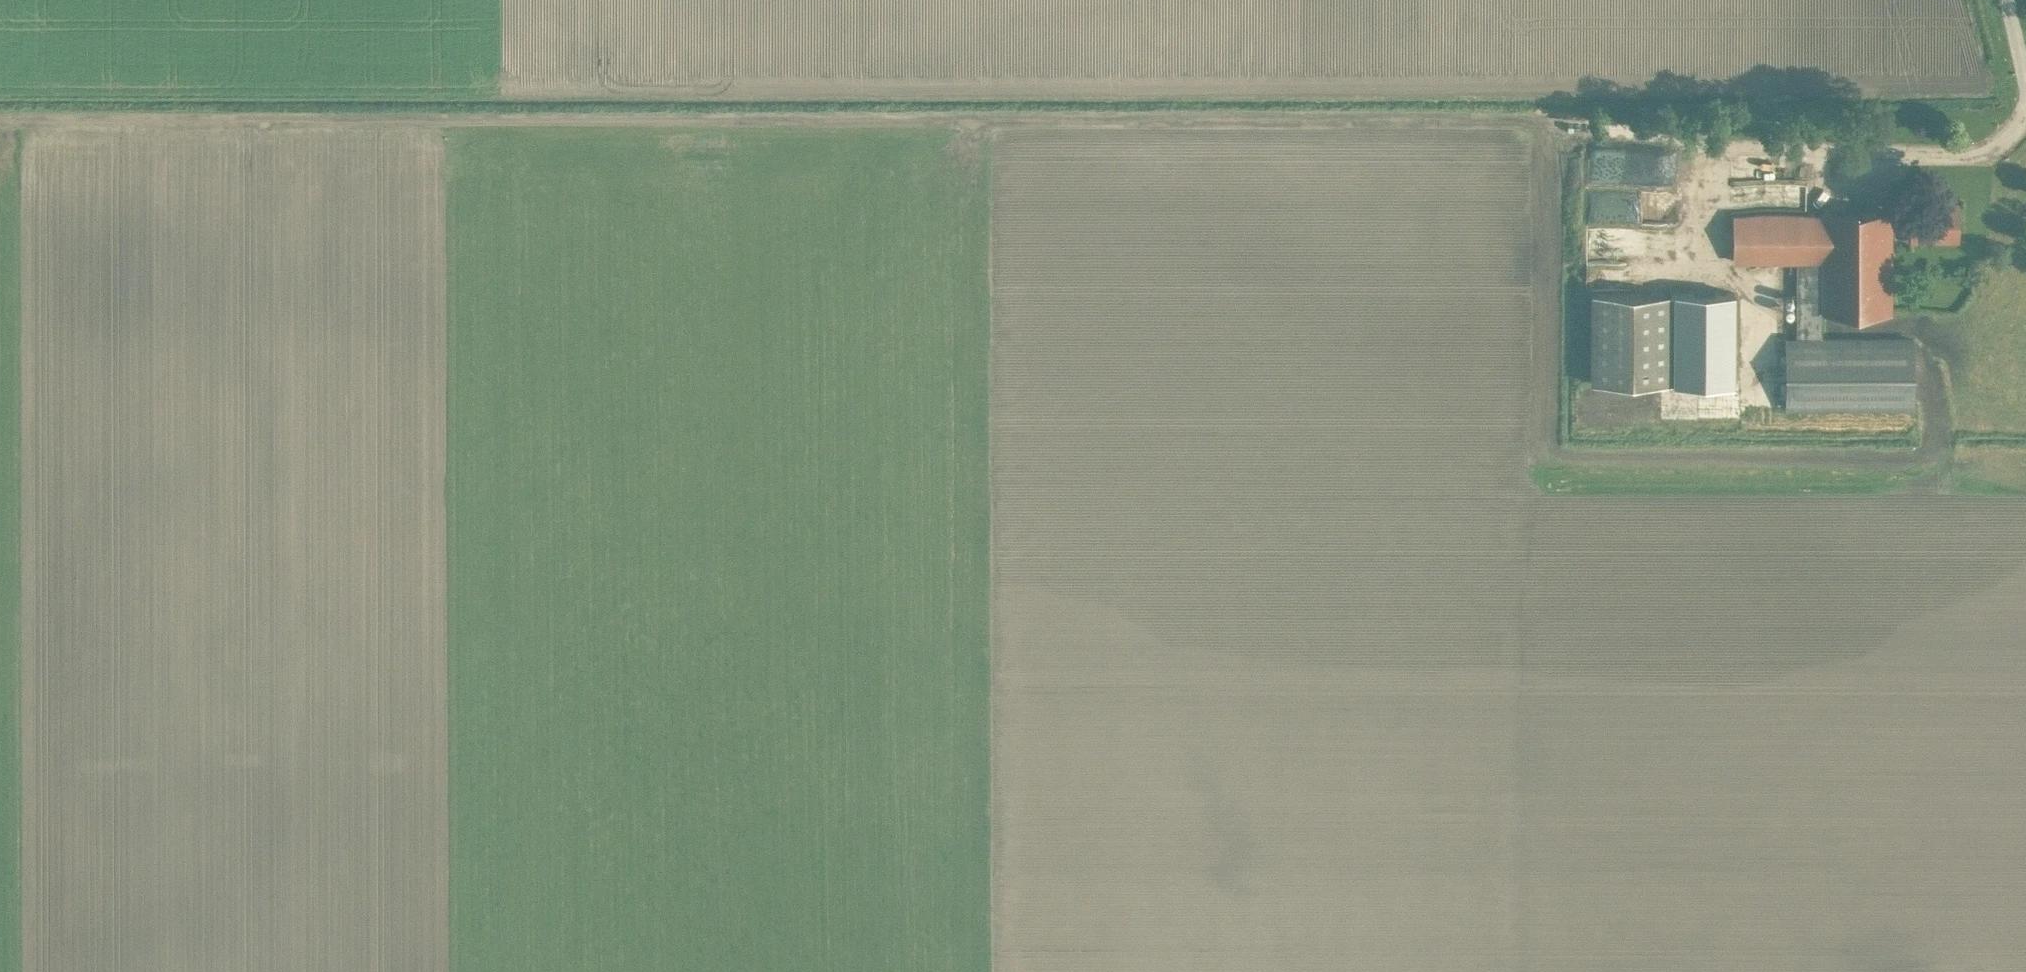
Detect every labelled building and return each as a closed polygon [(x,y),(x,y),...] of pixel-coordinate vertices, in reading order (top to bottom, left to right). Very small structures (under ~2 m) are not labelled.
[(1743,176),(1819,174),(1819,151),(1742,153),(1743,176)] [(1910,216),(1890,216),(1890,228),(1910,228),(1910,241),(1957,241),(1957,204),(1910,204),(1910,216)] [(1890,312),(1890,228),(1890,216),(1890,212),(1822,212),(1822,216),(1734,216),(1734,262),(1796,262),(1796,340),(1786,340),(1786,408),(1912,408),(1912,340),(1822,340),(1822,312),(1890,312)] [(1652,228),(1651,237),(1670,240),(1671,231),(1652,228)] [(1734,293),(1674,293),(1674,384),(1734,384),(1734,293)] [(1669,294),(1591,294),(1592,384),(1669,384),(1669,294)]
